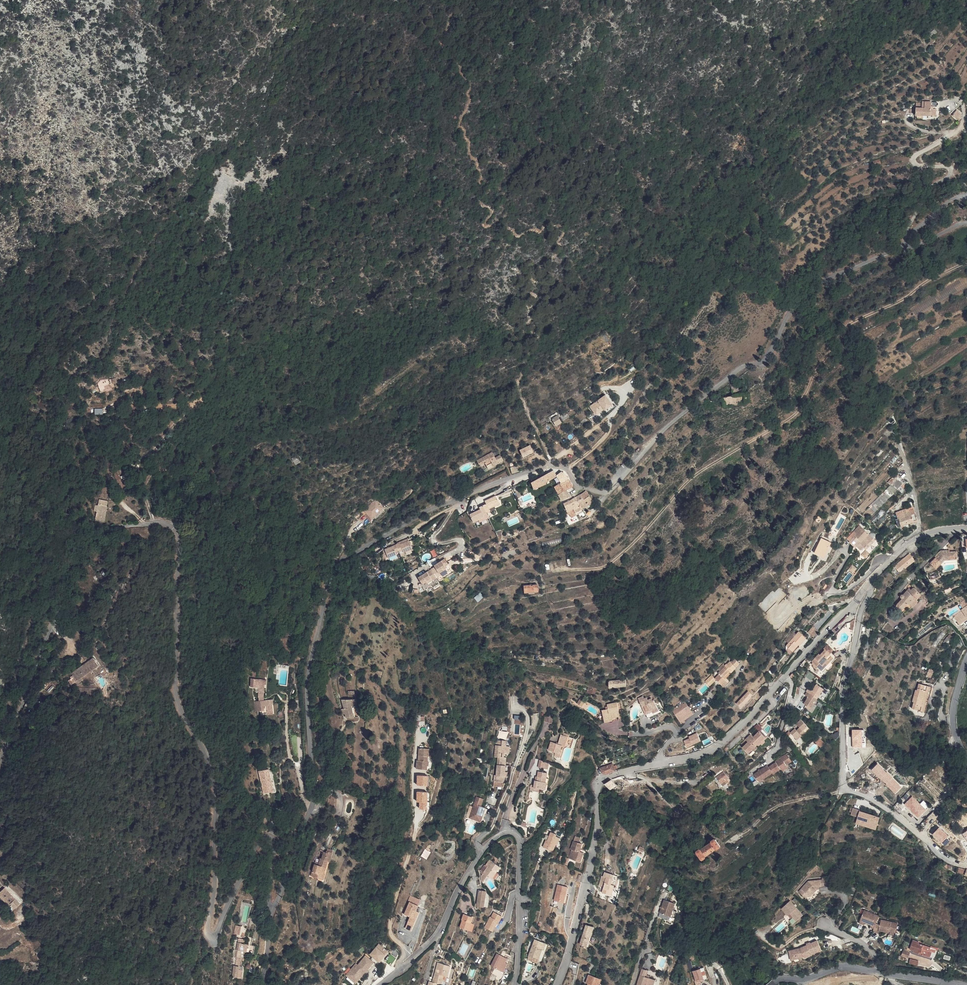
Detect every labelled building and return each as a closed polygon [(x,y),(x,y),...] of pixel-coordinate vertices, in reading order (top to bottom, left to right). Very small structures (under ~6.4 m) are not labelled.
[(958,110),(953,115),(959,119),(963,114),(958,110)] [(743,387),(738,375),(725,385),(729,393),(743,387)] [(118,380),(110,380),(110,382),(103,384),(104,392),(111,389),(110,385),(118,385),(118,380)] [(746,402),(744,393),(718,399),(718,400),(717,400),(717,406),(719,406),(719,407),(746,402)] [(613,404),(606,395),(590,406),(597,415),(605,409),(613,404)] [(548,421),(549,420),(553,426),(559,422),(554,416),(556,415),(554,412),(546,418),(548,421)] [(531,444),(521,449),(523,456),(534,451),(531,444)] [(484,462),(495,456),(492,451),(476,459),(479,465),(485,462),(484,462)] [(499,454),(495,456),(484,462),(485,462),(487,467),(503,460),(499,454)] [(297,455),(292,457),(296,464),(301,462),(297,455)] [(521,471),(519,465),(511,467),(512,473),(521,471)] [(557,475),(554,470),(532,482),(534,487),(557,475)] [(891,485),(870,506),(876,511),(894,494),(904,482),(897,475),(896,477),(894,476),(888,482),(891,485)] [(565,477),(558,480),(562,487),(563,486),(569,483),(565,477)] [(558,480),(551,484),(554,491),(562,487),(558,480)] [(78,483),(69,482),(67,499),(75,500),(78,483)] [(566,493),(563,486),(562,487),(554,491),(558,498),(565,494),(566,493)] [(575,502),(578,507),(585,503),(588,497),(581,489),(577,492),(581,499),(575,502)] [(581,499),(577,492),(572,496),(575,502),(581,499)] [(105,516),(108,500),(107,500),(108,495),(102,494),(101,499),(99,498),(99,499),(96,499),(95,504),(98,505),(95,514),(105,516)] [(487,503),(483,505),(487,512),(491,510),(490,508),(495,505),(500,503),(497,495),(486,501),(487,503)] [(579,509),(578,507),(575,502),(572,496),(567,498),(570,504),(569,505),(572,512),(579,509)] [(570,504),(567,498),(560,501),(563,508),(569,505),(570,504)] [(376,499),(365,510),(373,518),(384,507),(376,499)] [(481,509),(470,514),(474,521),(479,519),(485,516),(484,514),(487,512),(483,505),(480,506),(481,509)] [(572,512),(569,505),(563,508),(564,512),(566,511),(567,514),(572,512)] [(490,517),(498,513),(496,508),(488,512),(490,517)] [(883,508),(871,519),(874,522),(886,512),(883,508)] [(916,513),(915,510),(899,516),(900,518),(916,513)] [(490,517),(487,512),(484,514),(485,516),(479,519),(481,521),(490,517)] [(918,520),(916,513),(900,518),(902,526),(918,520)] [(855,530),(858,533),(860,535),(865,530),(860,525),(855,530)] [(860,535),(858,533),(849,542),(856,548),(858,546),(869,533),(865,530),(860,535)] [(876,539),(869,533),(858,546),(860,549),(864,546),(867,549),(876,539)] [(562,537),(543,542),(544,546),(563,541),(562,537)] [(831,542),(822,538),(815,552),(825,557),(831,542)] [(398,545),(399,549),(400,551),(404,549),(405,552),(413,548),(410,540),(398,545)] [(380,544),(375,548),(378,553),(384,549),(380,544)] [(396,551),(399,549),(398,545),(397,544),(386,549),(389,557),(397,554),(396,551)] [(958,557),(957,550),(950,551),(950,553),(945,554),(945,551),(942,552),(932,562),(937,567),(942,562),(946,558),(958,557)] [(916,559),(911,553),(895,565),(900,571),(916,559)] [(449,564),(446,559),(434,565),(436,568),(439,573),(447,569),(446,566),(449,564)] [(853,564),(849,569),(854,573),(858,568),(853,564)] [(433,570),(430,572),(431,572),(429,574),(431,578),(432,580),(438,577),(433,570)] [(428,572),(427,571),(418,577),(422,583),(426,581),(431,578),(429,574),(428,572)] [(539,591),(539,584),(525,585),(525,592),(539,591)] [(921,596),(913,588),(910,592),(909,591),(905,595),(903,595),(902,595),(902,597),(902,598),(902,599),(903,601),(897,607),(903,613),(909,606),(913,609),(919,603),(917,600),(921,596)] [(481,592),(475,597),(479,601),(485,596),(481,592)] [(962,609),(963,610),(954,616),(960,624),(965,621),(963,618),(966,616),(966,605),(962,609)] [(806,638),(799,631),(787,644),(789,647),(793,650),(795,652),(801,645),(800,644),(806,638)] [(834,649),(829,644),(819,653),(821,655),(826,649),(830,653),(834,649)] [(830,653),(826,649),(821,655),(819,653),(812,661),(822,670),(826,666),(823,664),(828,659),(830,661),(834,657),(830,653)] [(95,655),(85,662),(73,671),(74,673),(75,674),(78,679),(91,670),(101,663),(95,655)] [(719,672),(720,673),(724,677),(732,669),(736,665),(739,662),(734,657),(731,660),(730,659),(727,661),(728,663),(725,665),(719,672)] [(836,658),(834,657),(830,661),(828,659),(823,664),(826,666),(822,670),(824,671),(836,658)] [(67,677),(74,673),(73,671),(71,668),(64,672),(67,677)] [(724,677),(720,673),(715,677),(717,678),(723,686),(728,681),(724,677)] [(78,679),(75,674),(72,676),(73,677),(69,680),(72,683),(78,679)] [(710,685),(717,678),(715,677),(713,674),(706,680),(710,685)] [(265,679),(253,678),(253,686),(257,687),(257,683),(261,684),(261,687),(260,691),(265,692),(267,684),(264,683),(265,679)] [(821,680),(816,686),(812,684),(807,690),(811,693),(807,700),(814,704),(820,695),(815,692),(816,691),(821,694),(827,685),(821,680)] [(932,686),(920,683),(920,687),(919,691),(916,690),(913,702),(914,702),(913,709),(926,712),(932,686)] [(753,695),(749,691),(738,702),(742,706),(744,703),(745,704),(753,695)] [(654,700),(651,695),(645,698),(644,696),(639,698),(648,718),(661,712),(655,699),(654,700)] [(271,704),(271,699),(254,701),(256,711),(259,711),(259,708),(264,707),(264,706),(267,706),(267,712),(274,712),(273,704),(271,704)] [(358,699),(342,699),(348,718),(362,718),(362,703),(358,703),(358,699)] [(620,709),(618,701),(608,703),(609,708),(603,709),(606,723),(614,721),(613,717),(617,716),(620,716),(618,710),(620,709)] [(686,701),(674,709),(679,718),(691,710),(686,701)] [(691,710),(679,718),(681,721),(693,714),(691,710)] [(524,733),(523,714),(515,715),(516,734),(524,733)] [(509,735),(515,735),(515,717),(512,717),(511,726),(502,726),(502,737),(509,737),(509,735)] [(804,729),(807,733),(810,730),(802,719),(798,723),(801,727),(798,729),(796,727),(790,732),(795,737),(804,729)] [(804,736),(807,733),(804,729),(795,737),(797,740),(803,735),(804,736)] [(751,736),(748,733),(745,736),(742,739),(745,742),(740,747),(746,753),(753,745),(750,742),(751,740),(755,744),(762,736),(756,730),(751,736)] [(865,736),(865,730),(853,730),(854,747),(864,747),(863,736),(865,736)] [(701,741),(698,732),(690,736),(690,738),(685,740),(688,746),(701,741)] [(563,734),(560,734),(558,742),(551,740),(548,749),(555,751),(555,752),(560,754),(562,748),(560,748),(562,743),(565,744),(568,736),(565,735),(563,734)] [(574,738),(568,736),(565,744),(572,746),(574,738)] [(509,739),(504,738),(503,742),(502,743),(499,743),(497,742),(497,744),(496,744),(495,756),(498,756),(497,775),(495,775),(495,781),(503,782),(505,782),(505,781),(506,771),(506,765),(505,765),(505,757),(504,757),(505,752),(507,752),(508,745),(507,745),(509,739)] [(816,741),(820,746),(825,743),(821,738),(816,741)] [(755,747),(753,745),(746,753),(747,755),(755,747)] [(430,748),(419,747),(419,755),(421,755),(421,760),(419,760),(418,760),(417,768),(430,769),(430,761),(427,760),(428,756),(429,756),(430,748)] [(763,766),(750,775),(755,783),(768,774),(769,775),(776,770),(778,773),(784,769),(782,766),(788,763),(783,755),(771,763),(772,764),(765,768),(763,766)] [(616,771),(613,763),(601,767),(604,772),(608,774),(616,771)] [(877,775),(883,772),(879,765),(874,767),(877,775)] [(274,790),(269,768),(260,770),(264,792),(274,790)] [(547,773),(540,771),(539,776),(538,780),(536,779),(535,785),(535,787),(541,788),(547,789),(547,784),(548,782),(546,782),(547,773)] [(725,771),(717,777),(722,784),(730,778),(725,771)] [(417,784),(429,784),(429,774),(417,774),(417,784)] [(893,777),(888,783),(896,792),(902,786),(893,777)] [(619,786),(611,780),(606,784),(612,790),(619,786)] [(420,801),(420,808),(429,808),(428,790),(417,791),(417,801),(420,801)] [(926,809),(913,796),(906,804),(919,816),(926,809)] [(482,806),(484,799),(477,797),(471,815),(483,818),(486,807),(482,806)] [(864,809),(857,806),(854,814),(861,816),(859,822),(867,825),(869,820),(880,825),(883,818),(878,817),(879,816),(869,812),(869,813),(867,813),(868,811),(864,810),(864,809)] [(880,825),(869,820),(867,825),(879,829),(880,825)] [(940,826),(934,833),(943,841),(949,835),(940,826)] [(543,847),(554,851),(557,843),(559,844),(561,838),(556,836),(557,833),(552,831),(548,839),(546,839),(543,847)] [(577,839),(573,850),(573,852),(576,853),(576,850),(581,852),(583,843),(580,842),(581,841),(577,839)] [(716,839),(715,839),(713,841),(713,842),(702,849),(701,849),(698,851),(698,853),(702,859),(703,859),(707,857),(707,856),(717,849),(718,849),(721,847),(721,846),(716,839)] [(335,850),(328,848),(327,851),(325,851),(323,858),(321,857),(319,865),(316,864),(312,875),(326,880),(327,875),(326,874),(330,859),(332,860),(335,850)] [(422,856),(428,859),(431,851),(425,848),(422,856)] [(584,853),(581,852),(576,850),(576,853),(573,852),(571,858),(581,861),(584,853)] [(501,867),(493,860),(489,865),(487,864),(487,863),(482,870),(483,873),(482,875),(481,878),(483,880),(488,874),(494,877),(501,867)] [(613,877),(607,875),(605,885),(603,892),(613,894),(616,884),(611,883),(613,877)] [(820,885),(823,885),(822,879),(810,880),(800,890),(804,894),(807,891),(809,894),(811,895),(818,888),(818,885),(820,885)] [(6,882),(0,887),(0,889),(10,899),(11,899),(15,903),(20,898),(6,882)] [(558,884),(554,900),(564,902),(568,887),(558,884)] [(658,902),(662,905),(665,897),(668,891),(663,889),(658,902)] [(665,897),(662,905),(669,908),(675,894),(668,891),(665,897)] [(484,907),(486,895),(479,894),(477,905),(484,907)] [(791,900),(783,908),(789,914),(791,913),(798,921),(804,914),(791,900)] [(408,922),(411,923),(418,904),(410,901),(404,915),(409,917),(408,922)] [(418,904),(411,923),(416,925),(420,916),(418,915),(420,911),(417,910),(419,904),(418,904)] [(880,915),(865,909),(861,920),(867,922),(872,924),(871,926),(876,928),(875,931),(879,932),(880,929),(888,932),(888,930),(891,931),(897,932),(899,924),(883,919),(882,922),(878,921),(880,915)] [(473,915),(464,912),(462,919),(463,919),(461,927),(469,929),(471,923),(470,923),(473,915)] [(491,916),(485,927),(494,931),(498,923),(499,924),(503,916),(495,912),(492,917),(491,916)] [(798,921),(791,913),(789,914),(788,915),(795,923),(798,921)] [(776,928),(779,932),(788,924),(784,920),(776,928)] [(594,927),(587,924),(580,944),(588,946),(594,927)] [(240,937),(237,958),(234,976),(243,977),(244,967),(240,966),(243,951),(246,951),(248,952),(249,944),(244,943),(244,938),(240,937)] [(915,950),(915,951),(932,957),(934,952),(931,951),(932,946),(919,942),(920,941),(914,938),(910,949),(915,950)] [(549,943),(539,939),(532,955),(537,957),(536,961),(539,961),(544,950),(546,950),(549,943)] [(801,948),(789,950),(792,959),(805,956),(805,957),(812,954),(822,950),(818,940),(812,943),(811,942),(807,943),(808,945),(801,948)] [(371,953),(379,961),(388,950),(380,943),(371,953)] [(933,945),(932,946),(931,951),(934,952),(937,953),(939,949),(940,947),(933,945)] [(912,962),(914,957),(909,956),(911,951),(905,949),(903,954),(908,956),(907,960),(912,962)] [(379,961),(380,962),(389,951),(388,950),(379,961)] [(392,952),(385,961),(390,965),(397,956),(392,952)] [(508,958),(498,953),(492,965),(496,967),(495,970),(494,971),(493,973),(494,974),(494,975),(495,977),(496,978),(496,979),(497,979),(498,980),(499,980),(500,980),(501,980),(502,980),(503,978),(505,975),(507,972),(506,972),(509,963),(506,962),(508,958)] [(358,964),(352,970),(351,969),(348,972),(355,978),(358,975),(360,975),(366,968),(368,970),(374,963),(366,956),(358,964)] [(423,975),(426,977),(431,979),(433,976),(435,971),(438,972),(440,973),(444,963),(432,958),(423,975)] [(355,978),(348,972),(347,974),(356,982),(365,971),(366,972),(368,970),(366,968),(360,975),(358,975),(355,978)] [(699,969),(691,971),(694,981),(702,979),(699,969)] [(643,978),(642,978),(645,970),(641,970),(636,984),(640,984),(643,978)] [(423,975),(420,974),(413,984),(422,984),(424,982),(426,977),(423,975)] [(589,974),(586,982),(589,983),(588,984),(600,984),(602,978),(589,974)]
